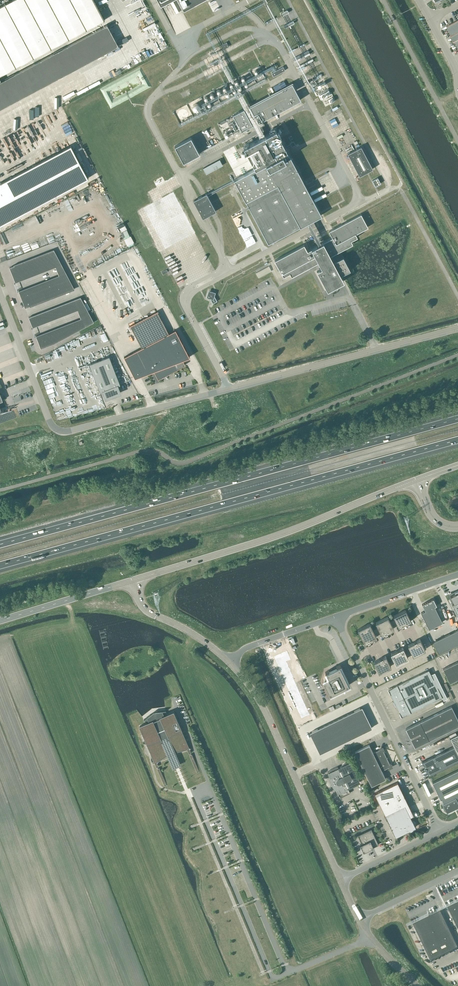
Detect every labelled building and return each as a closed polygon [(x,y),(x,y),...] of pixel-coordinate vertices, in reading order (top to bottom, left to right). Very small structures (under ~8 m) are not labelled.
[(0,6),(0,76),(105,20),(94,0),(11,0),(10,1),(11,3),(7,5),(6,3),(0,6)] [(184,10),(203,0),(178,0),(184,10)] [(457,46),(457,20),(447,26),(452,34),(451,34),(455,42),(455,41),(457,46)] [(74,69),(105,53),(119,45),(107,25),(1,81),(0,79),(0,109),(74,69)] [(283,66),(271,72),(273,76),(285,70),(283,66)] [(263,119),(301,99),(292,83),(249,106),(254,114),(259,112),(263,119)] [(323,101),(326,99),(331,106),(336,102),(323,85),(322,86),(315,90),(323,101)] [(241,131),(252,125),(244,109),(233,115),(241,131)] [(232,122),(228,124),(232,132),(237,130),(232,122)] [(307,223),(322,215),(286,148),(291,145),(292,146),(295,145),(293,141),(290,143),(290,144),(285,147),(276,129),(244,146),(255,168),(234,179),(268,243),(304,224),(307,223)] [(191,137),(175,146),(183,162),(200,153),(191,137)] [(0,183),(0,225),(88,178),(71,145),(0,183)] [(373,169),(361,146),(347,153),(359,176),(373,169)] [(206,174),(223,165),(219,159),(203,168),(206,174)] [(372,180),(375,186),(381,183),(378,177),(372,180)] [(207,193),(193,200),(203,218),(216,211),(207,193)] [(361,214),(329,231),(332,237),(318,244),(316,246),(307,250),(304,244),(275,260),(283,276),(290,273),(291,276),(324,259),(327,264),(317,270),(327,290),(338,284),(337,283),(338,281),(340,280),(339,277),(340,275),(350,269),(343,256),(333,261),(330,256),(353,243),(351,240),(357,237),(355,234),(368,227),(361,214)] [(316,246),(318,244),(310,229),(307,223),(304,224),(308,230),(316,246)] [(128,247),(134,244),(131,237),(124,241),(128,247)] [(9,267),(15,282),(56,266),(60,277),(19,292),(25,308),(74,289),(54,250),(9,267)] [(213,303),(217,301),(214,295),(214,293),(209,291),(208,296),(209,297),(211,299),(213,303)] [(81,297),(29,317),(32,326),(78,309),(82,319),(36,336),(41,348),(55,343),(94,321),(81,297)] [(142,347),(124,357),(135,377),(154,370),(158,379),(185,365),(182,359),(190,357),(175,330),(169,333),(157,311),(130,325),(142,347)] [(120,384),(109,356),(89,364),(100,392),(104,391),(106,397),(119,392),(117,386),(120,384)] [(425,610),(421,612),(429,629),(442,622),(435,606),(436,605),(433,598),(422,604),(425,610)] [(398,626),(402,624),(402,625),(404,624),(404,623),(410,620),(405,610),(393,616),(398,626)] [(388,617),(375,623),(381,635),(385,633),(387,632),(393,629),(388,617)] [(370,623),(358,629),(364,643),(368,641),(368,642),(370,641),(370,640),(376,637),(370,623)] [(433,641),(439,653),(457,644),(457,629),(433,641)] [(413,655),(425,649),(420,639),(416,641),(416,640),(414,641),(414,642),(408,645),(413,655)] [(391,653),(396,664),(408,658),(403,647),(399,649),(397,650),(391,653)] [(289,651),(282,654),(286,662),(288,661),(293,659),(289,651)] [(282,654),(276,657),(280,666),(286,662),(282,654)] [(386,656),(382,657),(380,658),(380,659),(373,662),(379,672),(391,666),(386,656)] [(286,662),(280,666),(282,671),(291,667),(288,661),(286,662)] [(457,679),(451,664),(443,668),(450,683),(457,679)] [(322,679),(330,694),(349,685),(340,665),(325,672),(323,679),(322,679)] [(291,667),(282,671),(285,676),(293,672),(291,667)] [(401,717),(442,697),(428,670),(388,690),(401,717)] [(293,672),(285,676),(287,682),(295,678),(296,677),(293,672)] [(297,682),(289,685),(291,690),(299,686),(297,682)] [(299,686),(291,690),(293,694),(301,691),(299,686)] [(301,691),(293,694),(295,699),(303,695),(301,691)] [(308,706),(300,710),(304,718),(312,714),(308,706)] [(414,747),(457,725),(457,720),(451,706),(405,728),(414,747)] [(357,722),(367,717),(362,707),(352,711),(357,722)] [(147,723),(140,726),(155,763),(156,763),(155,762),(167,754),(166,752),(168,751),(169,753),(172,751),(171,749),(174,749),(174,751),(188,748),(189,749),(173,712),(166,715),(166,710),(162,710),(153,712),(146,717),(144,719),(147,723)] [(348,714),(353,724),(357,722),(352,711),(348,714)] [(343,716),(348,726),(353,724),(348,714),(343,716)] [(348,726),(343,716),(338,718),(343,729),(348,726)] [(367,717),(357,722),(363,732),(372,728),(367,717)] [(343,729),(338,718),(334,721),(339,731),(343,729)] [(334,721),(329,723),(334,733),(339,731),(334,721)] [(358,734),(363,732),(357,722),(353,724),(358,734)] [(329,735),(334,733),(329,723),(324,725),(329,735)] [(358,734),(353,724),(348,726),(353,737),(358,734)] [(329,735),(324,725),(320,727),(325,738),(329,735)] [(343,729),(348,739),(353,737),(348,726),(343,729)] [(315,743),(325,738),(320,727),(310,732),(315,743)] [(343,729),(339,731),(344,741),(348,739),(343,729)] [(334,733),(339,744),(344,741),(339,731),(334,733)] [(334,733),(329,735),(334,746),(339,744),(334,733)] [(429,775),(457,761),(457,734),(456,735),(450,738),(449,738),(453,746),(422,762),(425,767),(424,769),(426,770),(429,775)] [(330,748),(334,746),(329,735),(325,738),(330,748)] [(325,738),(315,743),(320,753),(330,748),(325,738)] [(355,751),(363,768),(386,757),(383,749),(381,749),(373,752),(369,744),(355,751)] [(390,765),(386,757),(363,768),(371,786),(386,778),(382,770),(389,767),(390,765)] [(337,766),(327,771),(340,798),(350,793),(347,787),(349,786),(349,787),(360,782),(350,762),(349,763),(347,762),(345,763),(344,764),(342,765),(341,766),(340,767),(341,769),(339,770),(337,766)] [(432,782),(440,799),(442,799),(444,803),(442,803),(443,804),(443,806),(443,808),(444,810),(446,811),(446,812),(448,811),(450,811),(451,810),(453,809),(457,806),(457,770),(432,782)] [(374,793),(395,836),(409,830),(411,831),(412,830),(412,828),(415,827),(414,824),(414,822),(414,821),(412,821),(406,807),(407,806),(406,804),(408,803),(397,782),(374,793)] [(359,837),(361,843),(360,844),(363,851),(370,848),(370,847),(372,845),(373,847),(378,844),(371,828),(357,835),(359,837)] [(448,910),(457,931),(457,905),(448,910)] [(457,950),(440,914),(413,927),(431,963),(457,950)]
